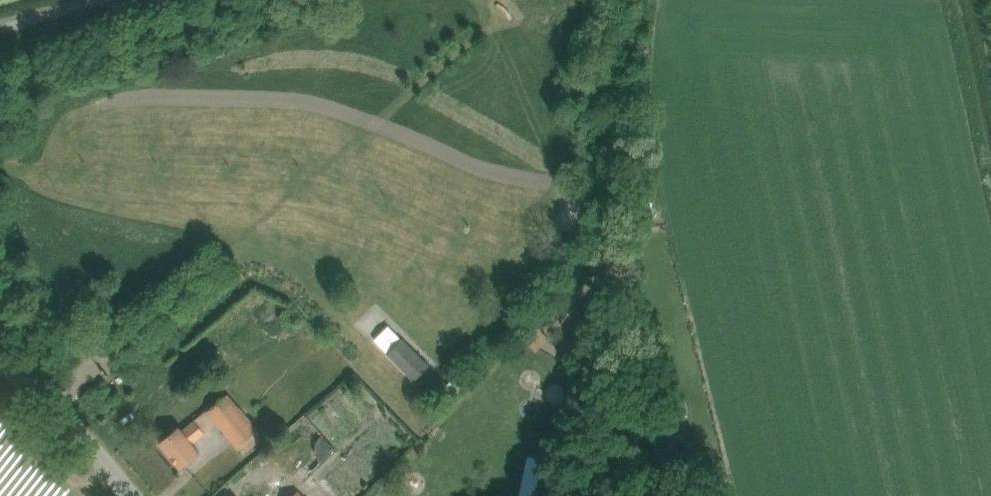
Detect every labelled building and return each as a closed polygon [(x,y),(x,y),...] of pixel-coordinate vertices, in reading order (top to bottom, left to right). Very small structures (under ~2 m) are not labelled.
[(386,353),(413,380),(429,364),(402,337),(386,353)] [(199,381),(206,391),(217,382),(209,373),(199,381)] [(440,376),(434,381),(440,388),(446,382),(440,376)] [(257,430),(227,393),(207,410),(217,422),(237,447),(257,430)] [(192,442),(204,432),(195,420),(182,430),(178,426),(175,429),(159,441),(181,467),(196,455),(199,452),(192,442)] [(315,452),(321,462),(335,449),(322,433),(315,443),(315,452)] [(528,491),(547,495),(548,495),(555,473),(534,467),(527,490),(528,491)] [(339,491),(321,473),(306,489),(314,495),(334,495),(339,491)]
